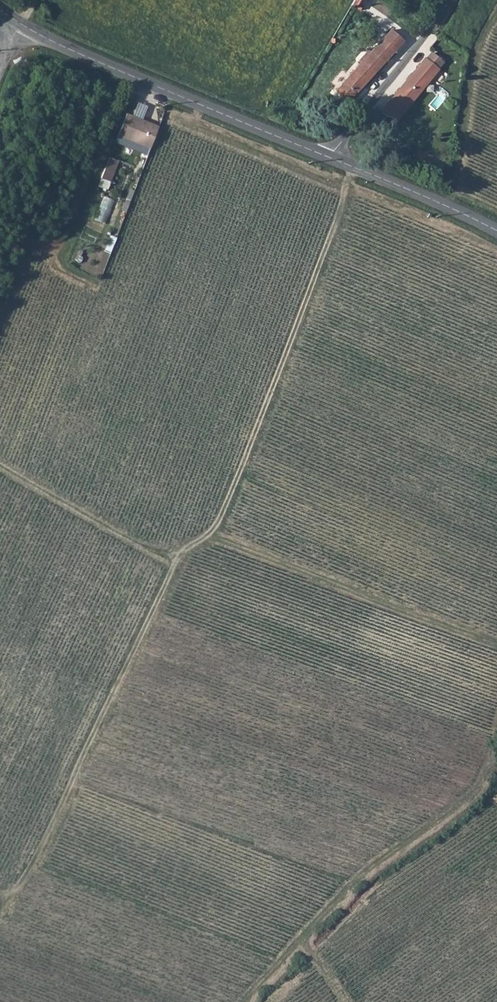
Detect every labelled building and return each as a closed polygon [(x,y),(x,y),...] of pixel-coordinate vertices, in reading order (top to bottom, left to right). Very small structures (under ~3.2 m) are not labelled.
[(353,5),(362,10),(367,0),(356,0),(353,5)] [(343,81),(336,89),(348,101),(356,92),(396,51),(406,41),(394,29),(383,39),(368,54),(365,53),(363,55),(365,58),(352,72),(343,81)] [(338,32),(333,40),(339,44),(343,36),(338,32)] [(431,52),(390,103),(402,113),(439,70),(437,67),(442,61),(431,52)] [(126,111),(118,133),(147,145),(155,123),(126,111)] [(155,123),(147,145),(151,147),(160,125),(155,123)] [(109,190),(120,160),(110,157),(99,186),(109,190)] [(273,345),(269,352),(278,356),(281,349),(273,345)]
